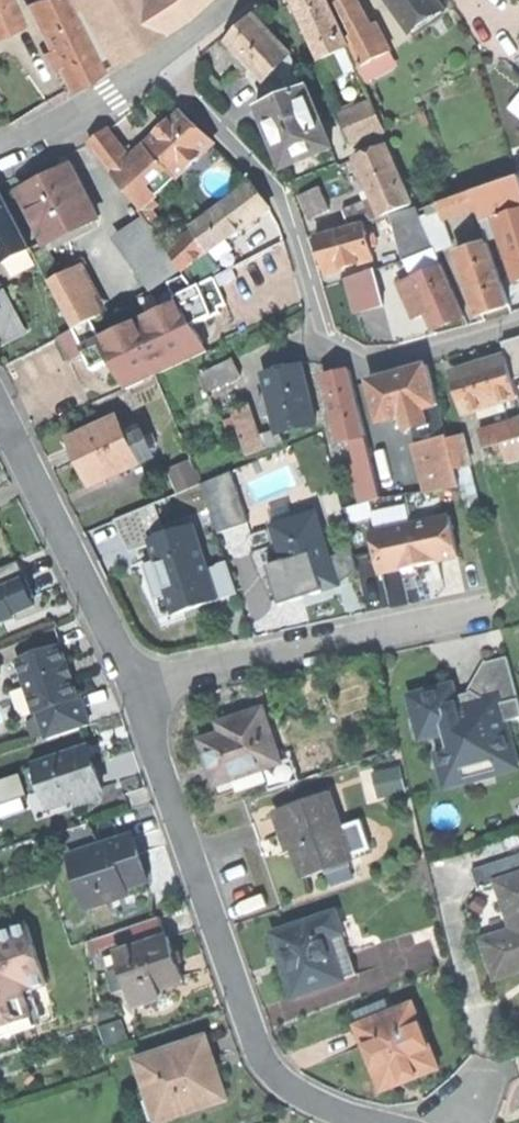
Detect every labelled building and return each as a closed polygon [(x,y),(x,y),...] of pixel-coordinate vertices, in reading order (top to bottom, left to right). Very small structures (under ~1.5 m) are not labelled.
[(22,23),(12,0),(0,0),(0,33),(22,23)] [(41,29),(67,17),(59,0),(38,0),(29,4),(41,29)] [(83,8),(79,0),(68,0),(75,13),(83,8)] [(113,63),(160,33),(143,0),(79,0),(83,8),(113,63)] [(160,33),(174,24),(158,3),(162,0),(143,0),(160,33)] [(174,24),(188,14),(205,0),(162,0),(158,3),(174,24)] [(322,59),(348,47),(326,0),(295,0),(322,59)] [(354,36),(372,27),(359,0),(349,0),(339,5),(354,36)] [(412,34),(444,13),(436,0),(389,0),(412,34)] [(41,29),(69,88),(85,80),(103,71),(75,13),(67,17),(41,29)] [(237,31),(226,41),(264,81),(282,63),(291,55),(254,15),(237,31)] [(348,39),(363,68),(392,53),(383,35),(377,38),(372,27),(354,36),(348,39)] [(294,63),(291,55),(282,63),(288,69),(294,63)] [(284,76),(290,92),(305,85),(299,70),(284,76)] [(272,138),(284,168),(331,148),(305,85),(290,92),(259,104),(272,138)] [(369,100),(340,113),(353,145),(364,140),(386,131),(369,100)] [(161,132),(145,146),(171,173),(176,177),(214,142),(182,113),(161,132)] [(90,142),(114,174),(116,172),(130,159),(109,129),(90,142)] [(390,140),(386,131),(364,140),(368,150),(390,140)] [(373,197),(381,216),(411,203),(386,144),(356,156),(370,188),(373,197)] [(145,146),(130,159),(146,180),(129,192),(130,193),(132,192),(135,195),(144,189),(145,191),(169,174),(171,173),(145,146)] [(146,180),(130,159),(116,172),(122,179),(120,181),(129,192),(146,180)] [(21,190),(44,243),(95,221),(71,168),(43,180),(21,190)] [(188,199),(169,174),(145,191),(151,199),(157,207),(144,216),(170,251),(191,223),(200,215),(188,199)] [(480,213),(518,200),(518,176),(473,191),(478,207),(480,213)] [(204,245),(209,252),(270,207),(261,195),(253,184),(192,228),(204,245)] [(305,206),(310,217),(330,209),(320,186),(300,195),(305,206)] [(2,260),(29,247),(0,188),(0,257),(2,260)] [(365,200),(373,197),(370,188),(362,192),(365,200)] [(132,197),(139,207),(151,199),(145,191),(144,189),(135,195),(132,197)] [(198,191),(188,199),(200,215),(210,208),(198,191)] [(444,218),(478,207),(473,191),(439,202),(444,218)] [(365,221),(381,216),(373,197),(365,200),(344,210),(349,226),(365,221)] [(138,208),(144,216),(157,207),(151,199),(139,207),(138,208)] [(453,245),(444,218),(439,202),(420,209),(436,248),(453,245)] [(418,207),(392,214),(406,259),(436,248),(420,209),(418,207)] [(517,280),(518,279),(518,211),(498,218),(517,280)] [(119,235),(164,299),(187,282),(141,219),(119,235)] [(349,226),(318,234),(323,254),(328,271),(376,258),(365,221),(349,226)] [(178,265),(204,245),(192,228),(171,253),(178,265)] [(460,253),(480,314),(494,310),(510,304),(490,243),(460,253)] [(207,253),(209,252),(204,245),(178,265),(193,284),(218,267),(207,253)] [(400,282),(412,313),(425,308),(433,328),(448,322),(464,315),(443,264),(400,282)] [(73,267),(48,279),(73,328),(90,320),(98,316),(73,267)] [(376,270),(348,278),(357,312),(385,304),(376,270)] [(176,296),(179,301),(191,325),(220,311),(218,306),(226,301),(214,277),(176,296)] [(26,330),(5,291),(0,294),(0,344),(26,330)] [(179,301),(101,340),(112,362),(125,388),(203,349),(191,325),(179,301)] [(101,340),(90,320),(73,328),(59,335),(70,357),(78,353),(82,361),(86,359),(93,372),(112,362),(101,340)] [(503,342),(507,358),(513,380),(518,378),(518,337),(503,342)] [(199,374),(207,391),(242,374),(234,357),(199,374)] [(518,397),(513,380),(507,358),(479,366),(453,373),(464,413),(480,408),(497,403),(518,397)] [(281,431),(316,423),(304,364),(289,367),(266,372),(271,396),(275,414),(278,428),(278,431),(281,431)] [(371,381),(381,421),(402,415),(424,409),(438,405),(427,366),(396,374),(371,381)] [(341,441),(354,438),(367,435),(351,369),(340,372),(325,375),(341,441)] [(264,416),(275,414),(271,396),(261,398),(264,416)] [(248,402),(233,407),(236,418),(241,434),(247,454),(263,449),(259,436),(248,402)] [(499,410),(497,403),(480,408),(482,414),(499,410)] [(428,424),(424,409),(402,415),(406,430),(428,424)] [(80,463),(90,483),(153,453),(144,434),(128,441),(117,416),(69,439),(80,463)] [(231,437),(241,434),(236,418),(226,421),(231,437)] [(508,423),(513,440),(518,438),(518,420),(508,423)] [(479,431),(484,448),(501,444),(513,440),(508,423),(479,431)] [(278,428),(259,436),(263,449),(283,441),(281,431),(278,431),(278,428)] [(432,471),(438,494),(448,491),(459,532),(471,528),(452,456),(448,439),(446,432),(429,436),(438,469),(432,471)] [(354,438),(360,464),(373,461),(367,435),(354,438)] [(462,435),(448,439),(452,456),(466,452),(462,435)] [(513,440),(501,444),(506,461),(518,457),(518,438),(513,440)] [(382,497),(385,511),(404,506),(392,458),(373,463),(382,497)] [(361,502),(382,497),(373,463),(373,461),(360,464),(352,466),(361,502)] [(234,469),(205,482),(221,531),(252,520),(234,469)] [(335,556),(320,508),(273,523),(285,559),(270,564),(282,605),(314,595),(345,585),(343,581),(360,567),(355,549),(335,556)] [(372,532),(381,572),(457,557),(449,517),(372,532)] [(193,525),(150,540),(174,612),(196,605),(217,598),(193,525)] [(0,567),(0,618),(12,614),(31,606),(28,598),(33,596),(26,580),(18,560),(0,567)] [(12,614),(0,618),(0,622),(0,623),(13,618),(12,614)] [(59,644),(17,658),(35,712),(38,711),(47,738),(88,724),(79,696),(76,697),(73,689),(69,677),(65,679),(61,667),(65,665),(59,644)] [(421,739),(454,730),(459,748),(437,754),(445,784),(515,765),(504,723),(518,719),(518,707),(506,659),(486,664),(466,696),(470,710),(457,713),(454,699),(450,688),(410,698),(414,715),(421,739)] [(69,677),(65,665),(61,667),(65,679),(69,677)] [(211,773),(277,751),(259,696),(233,705),(215,711),(218,721),(196,728),(211,773)] [(466,696),(454,699),(457,713),(470,710),(466,696)] [(88,747),(77,750),(81,761),(92,757),(88,747)] [(28,770),(35,791),(44,788),(50,807),(77,798),(79,806),(99,800),(97,791),(101,790),(96,773),(92,757),(81,761),(77,750),(35,764),(36,766),(28,770)] [(375,770),(382,796),(409,788),(402,763),(375,770)] [(36,821),(79,806),(77,798),(50,807),(44,788),(35,791),(27,794),(36,821)] [(329,794),(276,812),(285,836),(292,833),(299,851),(308,876),(353,861),(329,794)] [(68,853),(86,906),(108,899),(106,892),(147,878),(140,856),(131,831),(68,853)] [(496,980),(518,973),(518,859),(471,875),(477,892),(496,886),(513,938),(485,947),(496,980)] [(283,967),(293,994),(357,973),(336,912),(272,934),(283,967)] [(94,961),(116,953),(166,937),(158,916),(87,939),(94,961)] [(32,1017),(23,991),(47,983),(27,924),(0,933),(0,1028),(32,1017)] [(166,937),(116,953),(133,1004),(155,996),(153,988),(182,978),(175,956),(168,936),(166,937)] [(360,1026),(355,1027),(366,1055),(378,1085),(411,1072),(414,1079),(438,1070),(412,1006),(390,1014),(386,1003),(356,1015),(360,1026)] [(138,1061),(159,1121),(226,1098),(218,1074),(213,1076),(209,1064),(201,1040),(138,1061)]
